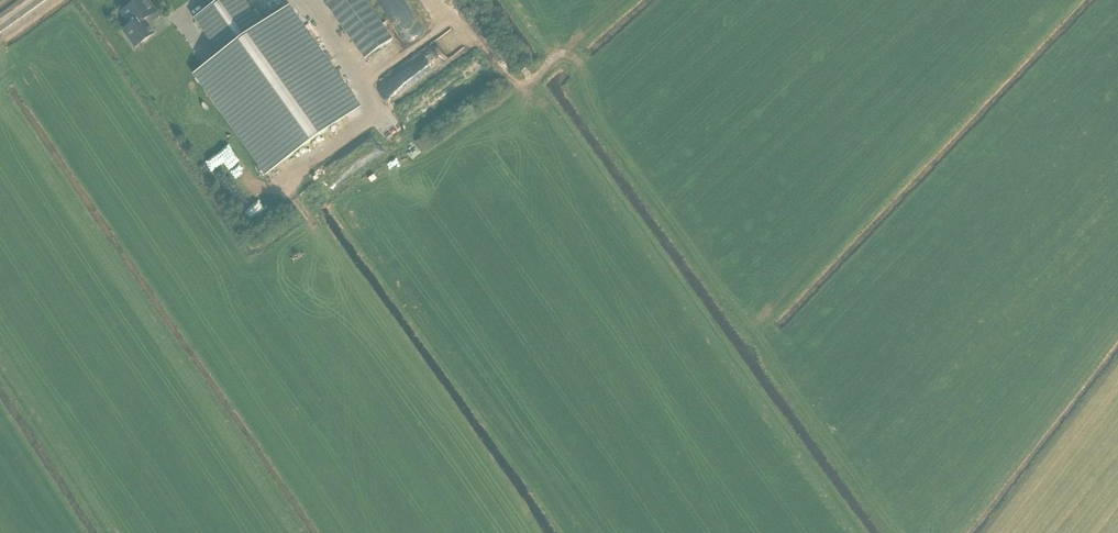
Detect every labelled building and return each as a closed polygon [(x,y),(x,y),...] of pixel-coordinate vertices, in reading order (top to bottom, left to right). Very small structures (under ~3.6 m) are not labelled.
[(143,21),(155,13),(145,0),(139,0),(132,6),(131,5),(120,13),(129,26),(122,31),(134,48),(153,34),(143,21)] [(287,8),(261,26),(242,0),(220,0),(194,19),(220,55),(194,74),(266,175),(359,108),(287,8)] [(364,59),(391,40),(363,0),(322,0),(364,59)]
